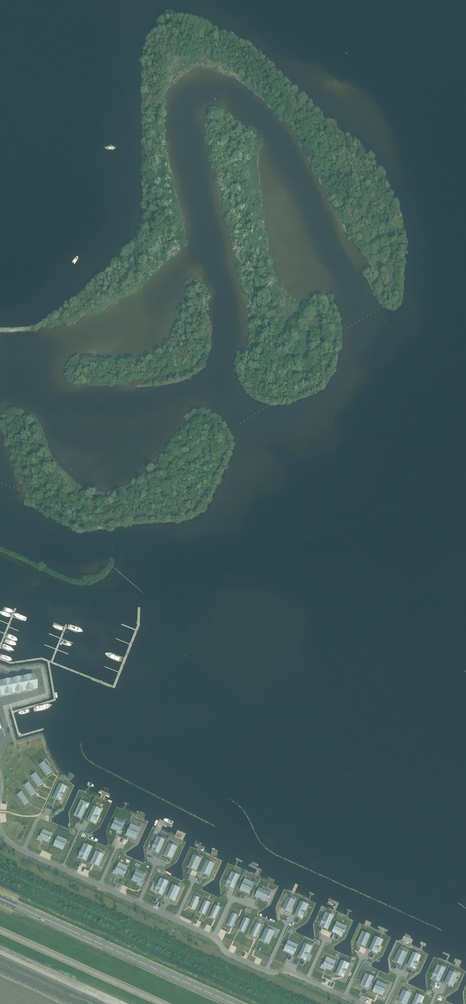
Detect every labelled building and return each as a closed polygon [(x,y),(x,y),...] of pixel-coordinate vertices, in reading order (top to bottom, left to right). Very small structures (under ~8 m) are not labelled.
[(37,690),(34,675),(32,675),(10,680),(9,680),(0,681),(0,697),(37,690)] [(45,763),(41,766),(47,775),(51,772),(45,763)] [(37,775),(33,778),(38,786),(43,783),(37,775)] [(30,785),(26,788),(31,795),(36,792),(30,785)] [(58,785),(53,797),(60,800),(61,798),(62,798),(61,798),(63,794),(64,794),(64,793),(62,793),(64,788),(58,785)] [(23,794),(19,797),(24,805),(28,802),(23,794)] [(79,806),(75,814),(81,817),(86,806),(84,805),(83,804),(83,805),(81,804),(80,807),(79,806)] [(93,808),(88,819),(95,823),(98,816),(96,815),(98,810),(93,808)] [(113,825),(111,828),(117,830),(116,832),(120,834),(121,831),(120,830),(122,825),(114,821),(113,824),(112,825),(113,825)] [(128,830),(126,835),(135,839),(139,831),(130,827),(129,829),(128,829),(128,830)] [(39,836),(38,838),(42,840),(42,838),(48,841),(49,839),(50,837),(51,835),(43,831),(40,836),(39,836)] [(55,841),(54,845),(63,850),(66,842),(57,838),(56,840),(55,841)] [(154,843),(151,850),(159,853),(164,841),(158,839),(156,844),(154,843)] [(169,843),(164,855),(171,858),(177,847),(173,845),(174,845),(172,844),(172,845),(169,843)] [(83,847),(78,857),(86,860),(91,849),(85,846),(84,848),(83,847)] [(94,856),(91,862),(98,866),(102,856),(97,854),(95,856),(94,856)] [(193,855),(188,867),(196,870),(201,858),(193,855)] [(207,860),(201,872),(209,875),(214,864),(207,860)] [(114,870),(113,872),(117,874),(118,873),(123,875),(124,873),(125,873),(125,872),(126,869),(118,865),(116,871),(114,870)] [(133,877),(132,879),(138,882),(137,884),(141,885),(142,883),(141,882),(143,877),(135,873),(134,876),(133,877)] [(227,883),(226,885),(233,888),(238,877),(232,874),(230,879),(229,878),(228,879),(229,879),(227,883),(226,883),(227,883)] [(156,890),(155,891),(162,895),(167,883),(161,881),(159,885),(157,885),(158,885),(156,889),(155,889),(156,890)] [(242,885),(240,889),(249,894),(253,886),(243,882),(242,884),(242,885)] [(172,887),(167,897),(174,900),(177,894),(176,893),(178,889),(172,887)] [(259,888),(256,895),(267,901),(269,897),(269,898),(269,896),(271,893),(259,888)] [(287,898),(282,908),(290,912),(295,900),(287,897),(287,898)] [(194,898),(189,907),(194,909),(198,900),(194,898)] [(204,903),(200,912),(204,914),(209,905),(204,903)] [(300,903),(295,914),(302,918),(305,911),(304,910),(306,905),(300,903)] [(214,907),(210,917),(215,919),(219,909),(214,907)] [(231,915),(227,924),(232,926),(236,917),(231,915)] [(323,919),(320,926),(327,929),(332,917),(327,915),(324,920),(323,919)] [(244,919),(239,930),(244,932),(248,922),(244,919)] [(336,924),(332,931),(341,936),(343,931),(344,932),(344,930),(345,928),(336,924)] [(255,925),(251,935),(255,937),(260,927),(255,925)] [(266,928),(261,940),(268,943),(274,931),(266,928)] [(360,936),(357,943),(364,946),(369,936),(363,934),(362,937),(360,936)] [(374,938),(369,950),(376,953),(379,946),(378,946),(380,941),(374,938)] [(287,942),(284,950),(293,954),(295,950),(296,949),(295,949),(297,946),(287,942)] [(304,945),(298,957),(305,960),(310,950),(308,949),(309,948),(304,945)] [(403,951),(397,962),(401,964),(407,953),(403,951)] [(412,954),(407,965),(414,969),(415,967),(416,967),(416,966),(415,966),(417,962),(418,962),(416,961),(418,957),(412,954)] [(322,964),(321,967),(325,969),(325,967),(331,970),(332,967),(333,967),(333,966),(334,963),(326,960),(323,965),(322,964)] [(341,962),(336,974),(343,977),(347,967),(346,966),(347,965),(341,962)] [(435,971),(431,978),(439,981),(444,970),(438,967),(436,972),(435,971)] [(450,971),(445,982),(452,986),(457,974),(450,971)] [(364,978),(361,985),(368,988),(372,979),(366,976),(365,979),(364,978)] [(375,986),(373,991),(382,995),(386,987),(377,983),(376,985),(375,985),(375,986)] [(398,1001),(404,1003),(406,1003),(411,993),(403,990),(398,1001)] [(412,1003),(421,1003),(420,1003),(422,998),(416,996),(412,1003)]
